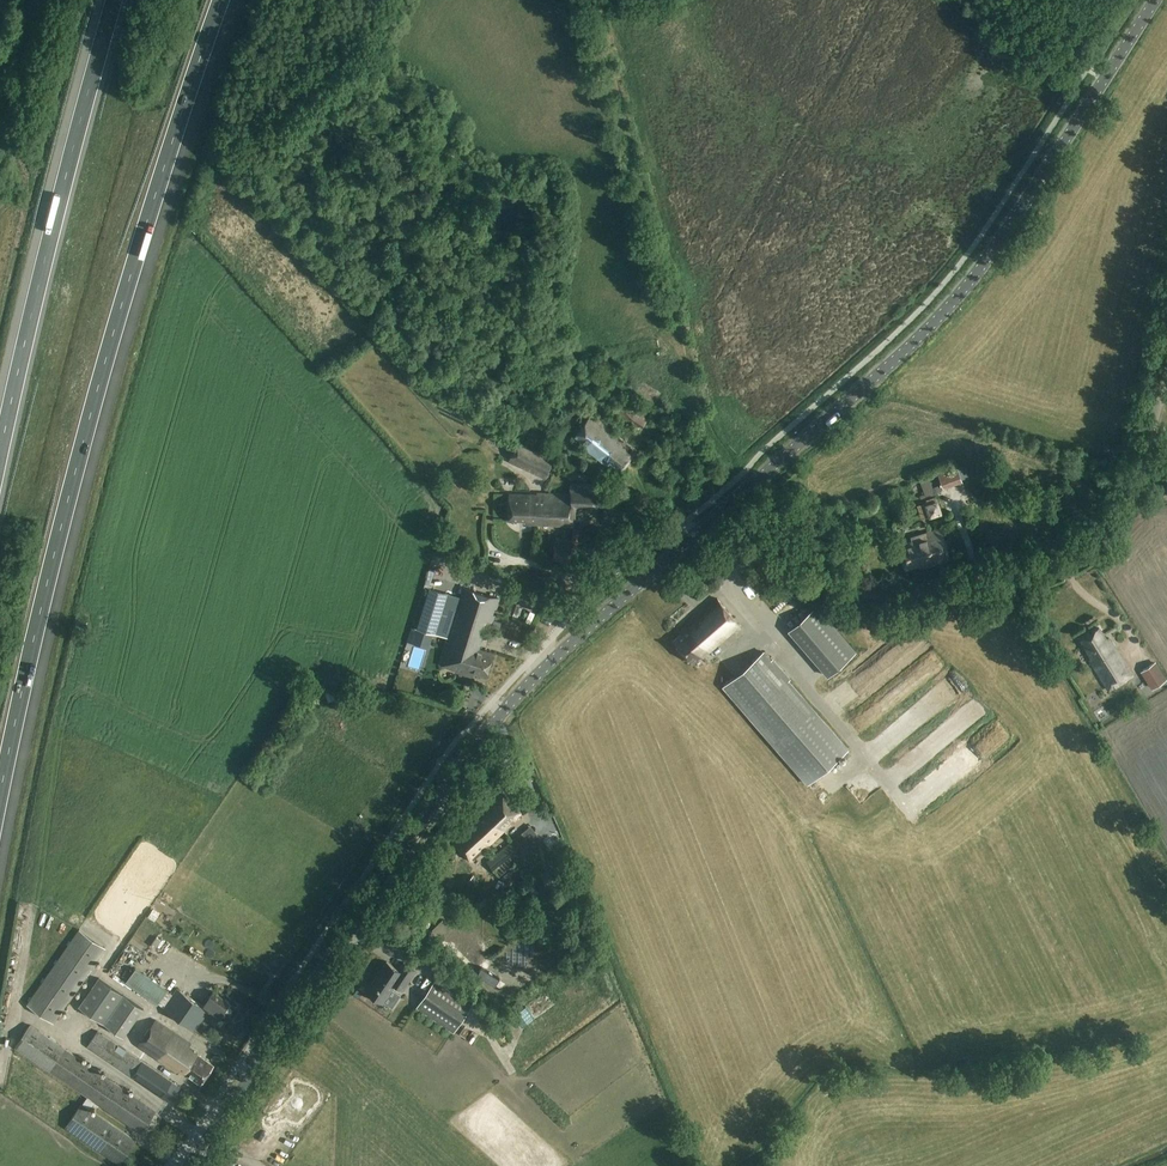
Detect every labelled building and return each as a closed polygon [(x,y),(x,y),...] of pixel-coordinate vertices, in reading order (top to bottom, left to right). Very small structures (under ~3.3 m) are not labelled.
[(621,394),(611,410),(642,429),(651,413),(621,394)] [(575,435),(588,445),(587,449),(618,474),(637,450),(590,413),(575,435)] [(539,451),(555,459),(560,449),(544,441),(539,451)] [(547,478),(555,460),(517,443),(509,461),(547,478)] [(938,473),(943,485),(961,479),(956,466),(938,473)] [(918,477),(925,496),(934,493),(927,474),(918,477)] [(538,515),(538,524),(574,525),(577,506),(601,508),(602,484),(571,483),(571,494),(546,493),(546,508),(545,508),(544,515),(538,515)] [(539,495),(509,494),(509,518),(529,519),(528,524),(538,524),(538,515),(544,515),(545,508),(546,508),(546,493),(539,493),(539,495)] [(582,529),(572,528),(571,542),(581,542),(582,529)] [(950,559),(941,528),(927,532),(927,534),(913,538),(914,542),(900,546),(907,568),(920,564),(921,567),(950,559)] [(572,542),(556,539),(553,559),(569,562),(572,542)] [(437,578),(441,564),(436,562),(432,577),(437,578)] [(463,587),(460,599),(448,595),(429,589),(417,629),(434,634),(436,634),(448,638),(440,666),(473,677),(473,672),(486,676),(493,653),(483,650),(478,648),(482,637),(487,637),(494,616),(489,614),(491,608),(496,610),(499,598),(463,587)] [(740,624),(718,598),(680,631),(682,633),(673,641),(693,663),(702,656),(703,657),(740,624)] [(816,606),(789,630),(797,640),(825,616),(816,606)] [(1100,628),(1081,640),(1091,656),(1089,657),(1109,690),(1133,675),(1110,638),(1108,640),(1100,628)] [(763,652),(723,686),(808,784),(848,749),(788,680),(789,679),(772,659),(771,660),(763,652)] [(1140,671),(1152,688),(1166,678),(1155,661),(1140,671)] [(866,696),(883,682),(871,667),(854,681),(866,696)] [(337,692),(328,695),(332,705),(340,702),(337,692)] [(1103,706),(1094,712),(1100,723),(1110,717),(1103,706)] [(498,797),(497,796),(489,804),(491,806),(486,811),(485,812),(504,831),(524,812),(504,791),(498,797)] [(486,811),(484,809),(467,825),(469,827),(464,832),(461,830),(451,839),(472,862),(504,831),(485,812),(486,811)] [(521,833),(509,843),(521,859),(534,848),(521,833)] [(509,843),(487,861),(499,877),(521,859),(509,843)] [(474,875),(469,880),(475,886),(480,881),(474,875)] [(517,877),(509,882),(513,889),(521,885),(517,877)] [(150,920),(159,923),(163,913),(154,909),(150,920)] [(22,919),(21,927),(29,928),(30,920),(22,919)] [(27,1005),(53,1023),(106,948),(79,929),(27,1005)] [(367,991),(384,1002),(396,985),(403,990),(416,971),(404,962),(399,969),(387,961),(367,991)] [(135,968),(125,982),(158,1004),(167,990),(135,968)] [(79,1006),(124,1037),(144,1007),(99,976),(79,1006)] [(472,1004),(468,1001),(435,979),(416,1007),(453,1032),(472,1004)] [(210,1019),(222,1027),(236,1006),(224,998),(224,999),(213,992),(203,1006),(178,988),(164,1008),(195,1030),(209,1010),(213,1014),(210,1019)] [(156,1020),(138,1045),(183,1076),(185,1073),(200,1084),(214,1064),(189,1048),(191,1044),(156,1020)] [(142,1132),(157,1109),(31,1024),(15,1046),(80,1090),(142,1132)] [(170,1101),(180,1086),(98,1030),(88,1045),(170,1101)] [(89,1109),(95,1101),(88,1096),(82,1104),(89,1109)] [(81,1104),(65,1128),(119,1164),(135,1141),(81,1104)]
